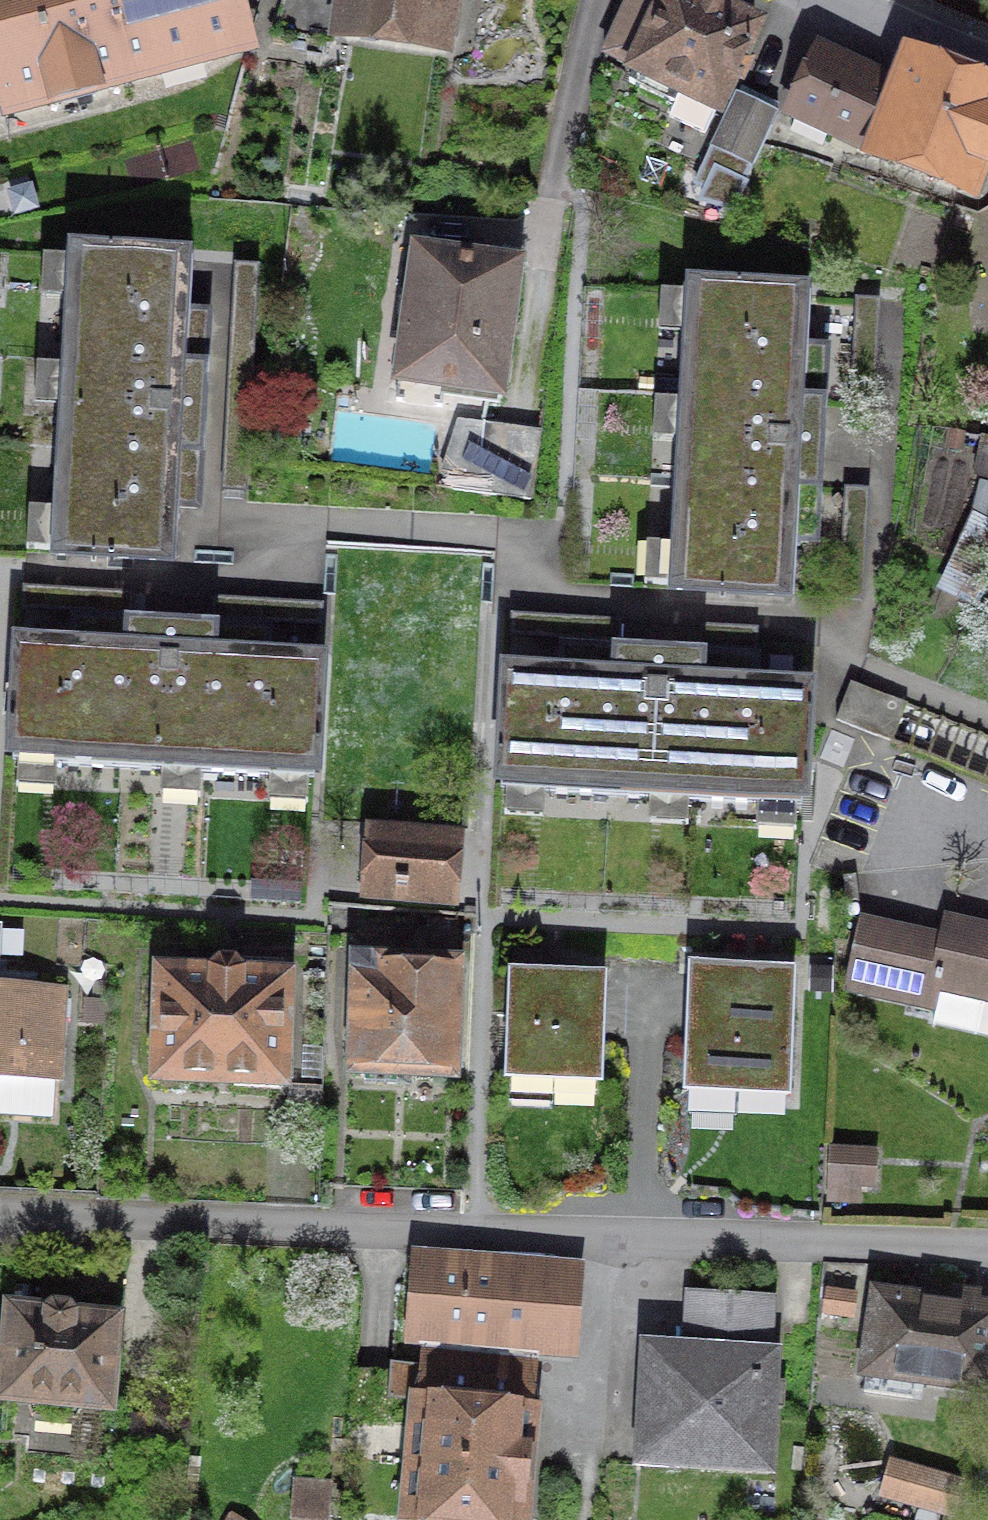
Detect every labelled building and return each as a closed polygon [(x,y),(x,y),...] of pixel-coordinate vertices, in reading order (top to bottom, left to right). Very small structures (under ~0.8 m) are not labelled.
[(4,101),(238,38),(228,0),(0,0),(0,88),(4,101)] [(349,27),(437,39),(442,0),(282,0),(273,35),(346,45),(349,27)] [(705,133),(718,108),(733,77),(735,79),(747,54),(744,53),(756,28),(696,0),(631,0),(606,54),(636,69),(630,82),(676,104),(671,116),(705,133)] [(862,145),(863,144),(888,90),(819,59),(794,114),(860,145),(861,144),(862,145)] [(863,144),(886,152),(885,156),(964,186),(987,122),(987,95),(929,72),(929,73),(911,66),(903,86),(892,81),(888,90),(863,144)] [(778,114),(736,94),(711,148),(713,149),(696,184),(707,189),(701,201),(733,209),(778,114)] [(392,389),(501,407),(523,270),(415,252),(392,389)] [(172,264),(77,259),(62,554),(156,559),(172,264)] [(793,297),(701,292),(682,592),(774,598),(793,297)] [(532,483),(543,435),(502,425),(490,473),(532,483)] [(987,601),(987,599),(987,518),(970,512),(946,588),(987,601)] [(131,644),(21,638),(14,762),(313,780),(320,655),(211,649),(212,629),(132,625),(131,644)] [(619,672),(509,666),(502,790),(802,807),(808,682),(699,676),(700,657),(620,652),(619,672)] [(375,890),(440,895),(444,845),(379,839),(375,890)] [(987,1021),(987,946),(862,918),(846,989),(987,1021)] [(361,961),(357,1069),(450,1073),(454,969),(387,966),(387,962),(361,961)] [(289,1092),(297,975),(156,965),(148,1083),(289,1092)] [(797,972),(687,969),(684,1096),(794,1098),(797,972)] [(607,982),(513,978),(509,1078),(603,1081),(607,982)] [(0,990),(0,1086),(75,1091),(80,995),(0,990)] [(884,1154),(836,1153),(836,1210),(867,1210),(867,1193),(884,1193),(884,1154)] [(410,1350),(580,1358),(583,1272),(414,1264),(410,1350)] [(876,1291),(863,1377),(987,1397),(987,1309),(876,1291)] [(693,1348),(645,1345),(637,1466),(777,1476),(788,1305),(697,1299),(693,1348)] [(0,1336),(0,1406),(115,1418),(124,1325),(2,1312),(0,1336)] [(534,1365),(424,1356),(419,1400),(533,1407),(534,1365)] [(411,1519),(526,1519),(533,1407),(419,1400),(411,1519)] [(885,1502),(944,1519),(961,1519),(971,1486),(896,1464),(885,1502)]
